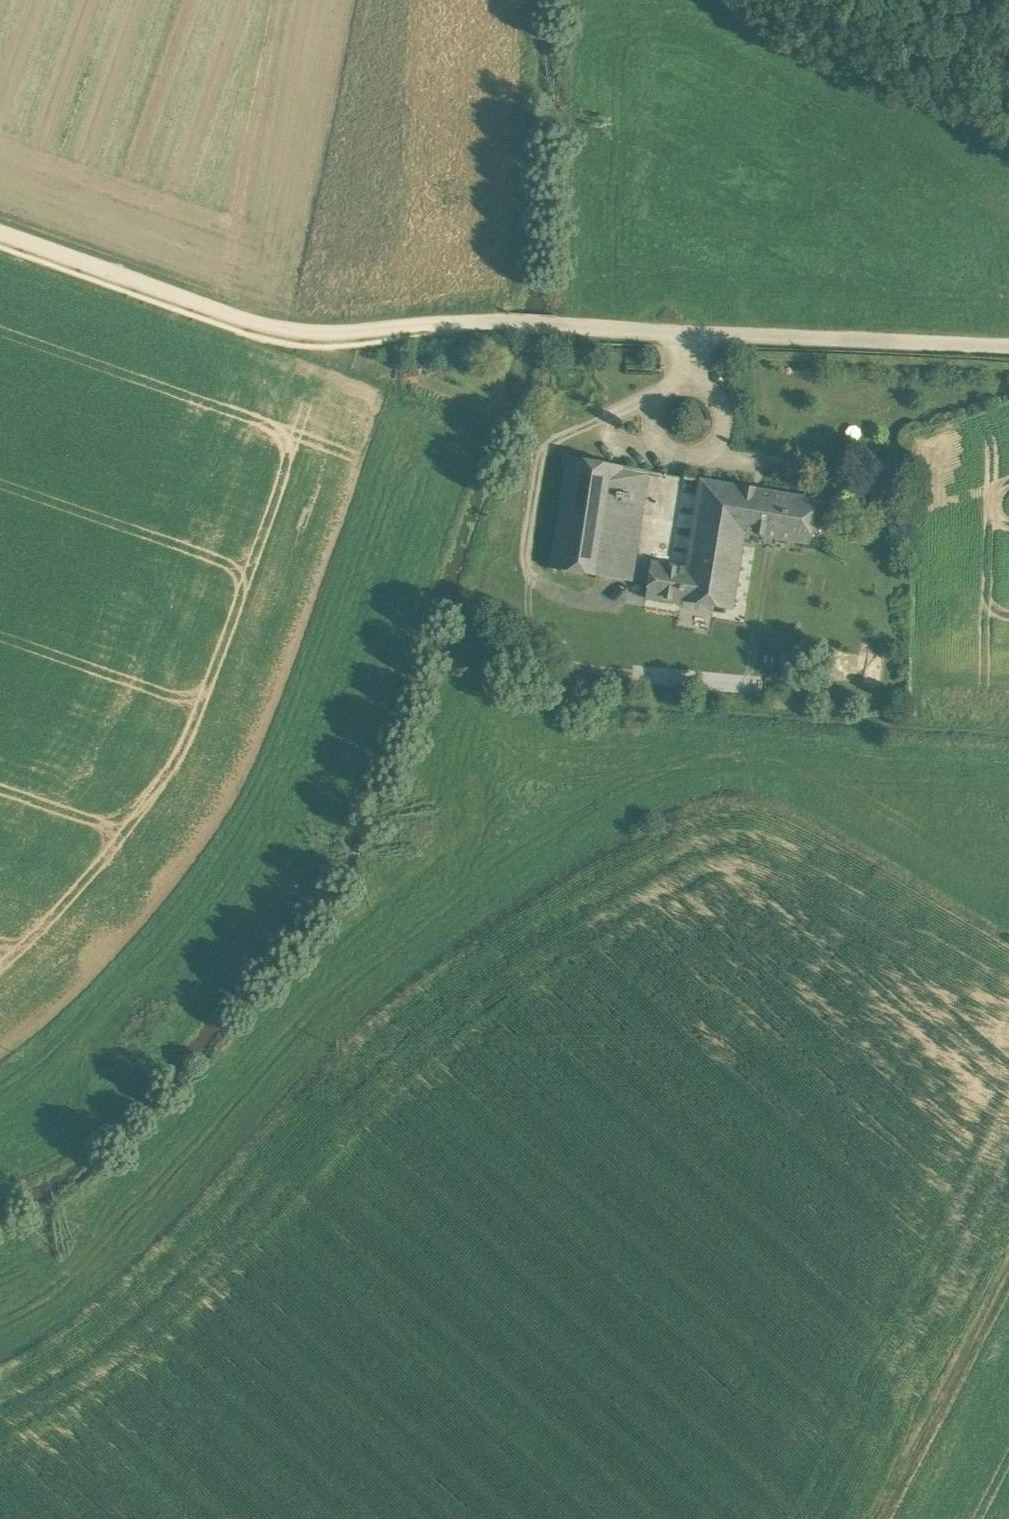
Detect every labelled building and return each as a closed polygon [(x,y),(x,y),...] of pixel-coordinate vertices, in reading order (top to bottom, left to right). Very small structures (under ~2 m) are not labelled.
[(618,465),(569,457),(567,456),(550,567),(603,576),(615,499),(621,465),(618,465)] [(648,470),(621,465),(615,499),(642,503),(648,470)] [(816,498),(700,479),(686,567),(651,561),(646,596),(680,602),(680,600),(732,609),(744,532),(808,543),(816,498)] [(642,503),(615,499),(603,576),(630,580),(642,503)]
